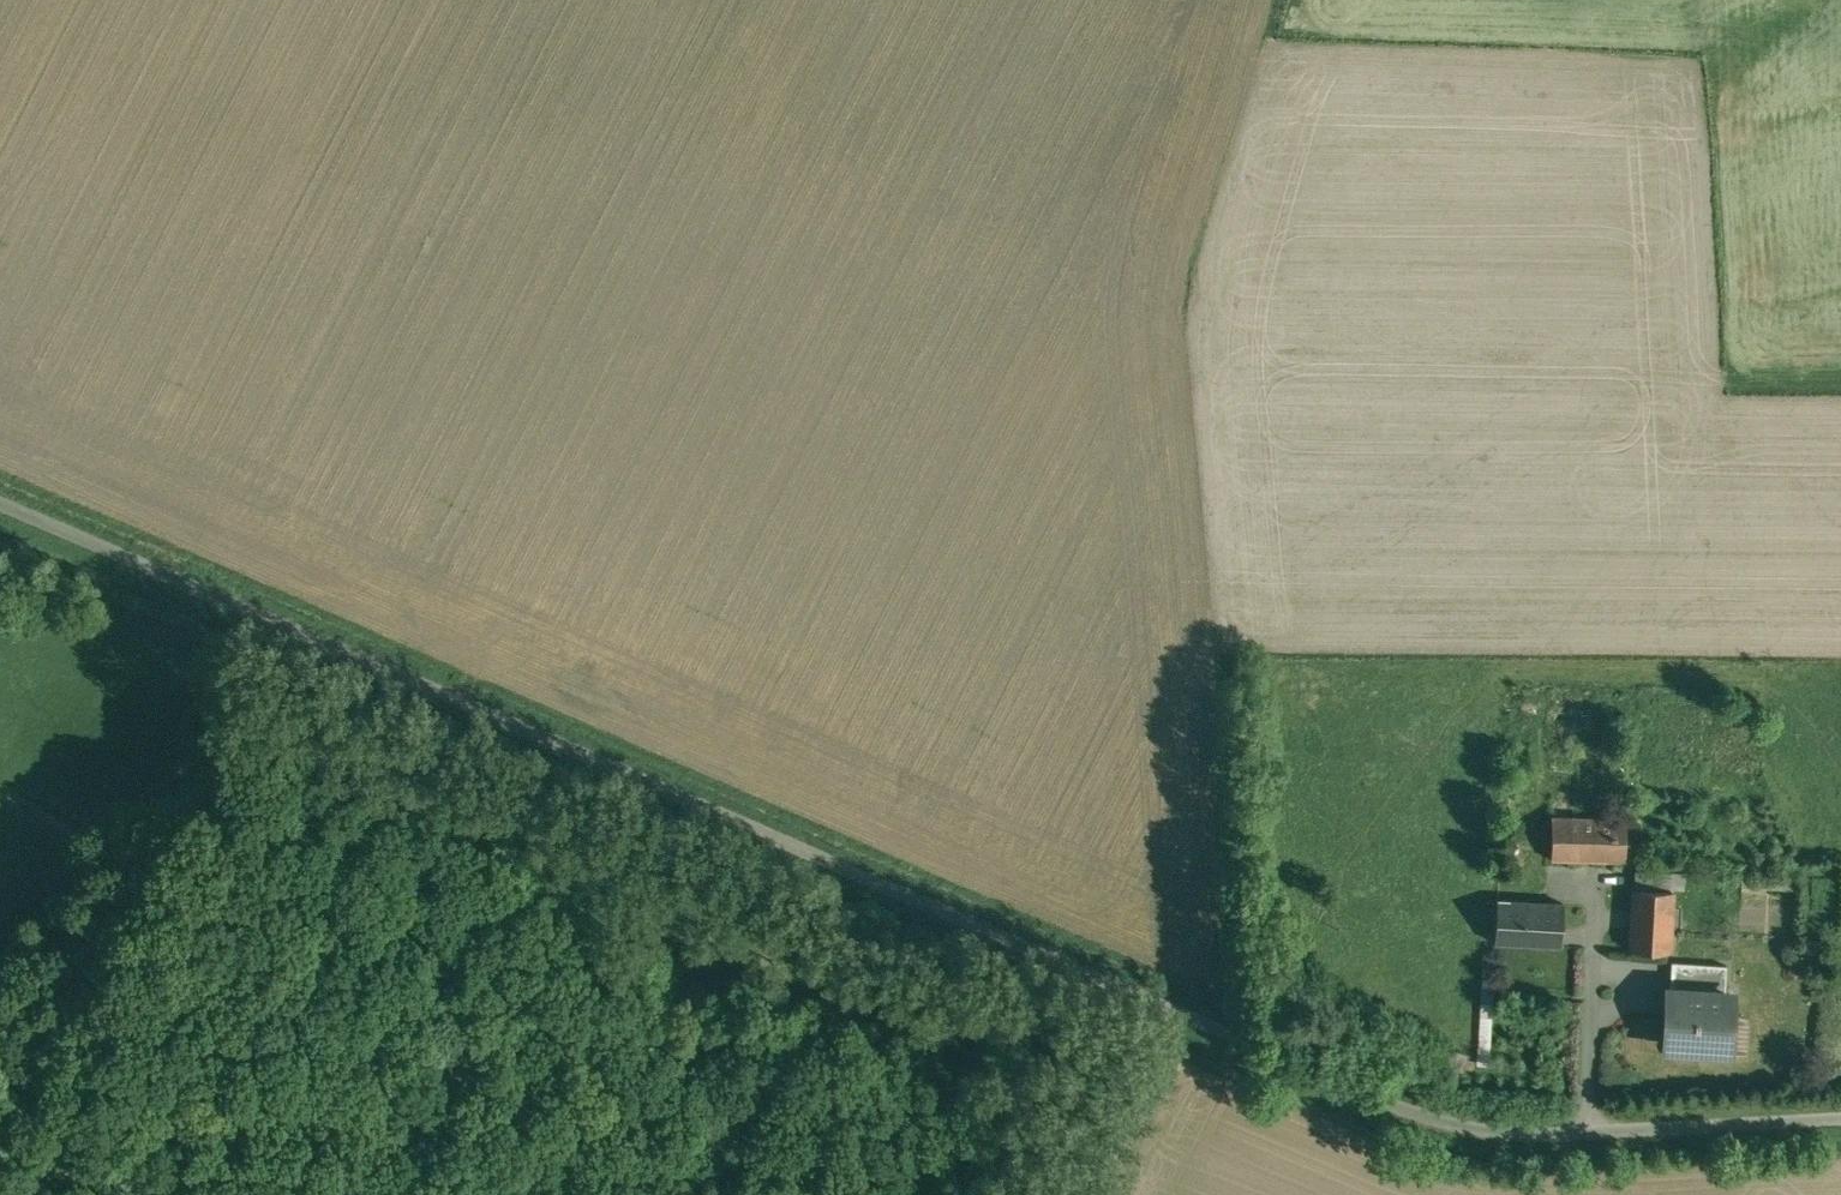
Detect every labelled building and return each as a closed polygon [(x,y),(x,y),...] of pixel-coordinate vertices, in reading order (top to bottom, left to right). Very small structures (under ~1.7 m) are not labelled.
[(1503,708),(1514,708),(1515,683),(1503,683),(1503,708)] [(1626,818),(1553,816),(1552,857),(1625,860),(1626,818)] [(1675,870),(1637,868),(1632,948),(1670,950),(1675,870)] [(1565,901),(1500,899),(1499,942),(1563,944),(1565,901)] [(1728,963),(1674,960),(1673,988),(1727,990),(1728,963)] [(1673,988),(1669,988),(1667,1012),(1677,1012),(1675,1047),(1725,1050),(1726,1016),(1733,1016),(1734,991),(1727,990),(1673,988)] [(1460,1069),(1466,1054),(1450,1048),(1444,1063),(1460,1069)]
